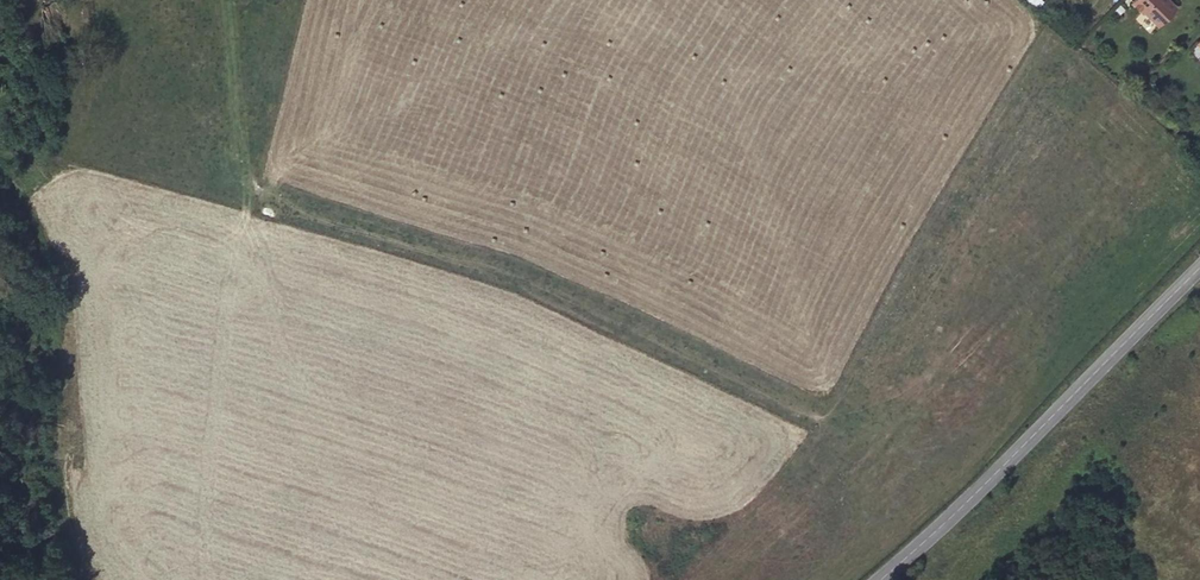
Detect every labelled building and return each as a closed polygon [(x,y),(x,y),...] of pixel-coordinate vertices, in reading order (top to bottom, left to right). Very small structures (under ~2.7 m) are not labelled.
[(1124,4),(1133,13),(1135,11),(1152,25),(1168,8),(1161,0),(1128,0),(1124,4)] [(1189,45),(1199,55),(1199,34),(1189,45)]
